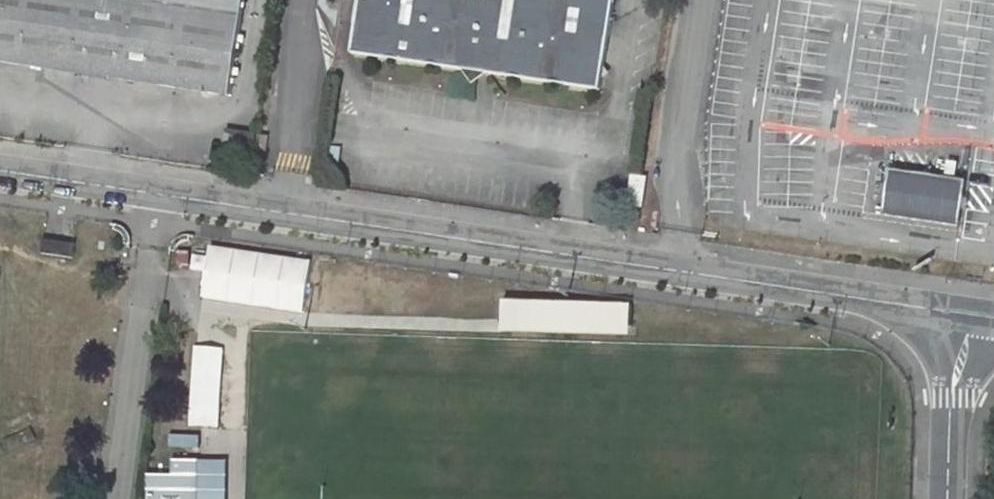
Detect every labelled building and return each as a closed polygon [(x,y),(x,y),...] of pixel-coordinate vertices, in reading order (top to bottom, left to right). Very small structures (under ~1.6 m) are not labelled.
[(230,95),(244,0),(0,0),(0,61),(230,95)] [(352,53),(602,90),(615,0),(360,0),(352,53)] [(889,168),(882,214),(960,226),(967,179),(889,168)] [(633,175),(628,205),(635,206),(640,176),(633,175)] [(640,176),(635,206),(643,207),(647,176),(640,176)] [(43,239),(41,255),(73,259),(76,244),(43,239)] [(307,314),(314,260),(211,245),(204,299),(307,314)] [(193,269),(206,272),(208,257),(195,255),(193,269)] [(635,337),(636,304),(508,301),(507,333),(635,337)] [(193,346),(192,427),(222,427),(223,346),(193,346)] [(199,460),(172,460),(171,475),(147,475),(147,498),(198,498),(199,461),(199,460)] [(227,462),(199,461),(198,498),(227,498),(227,462)]
